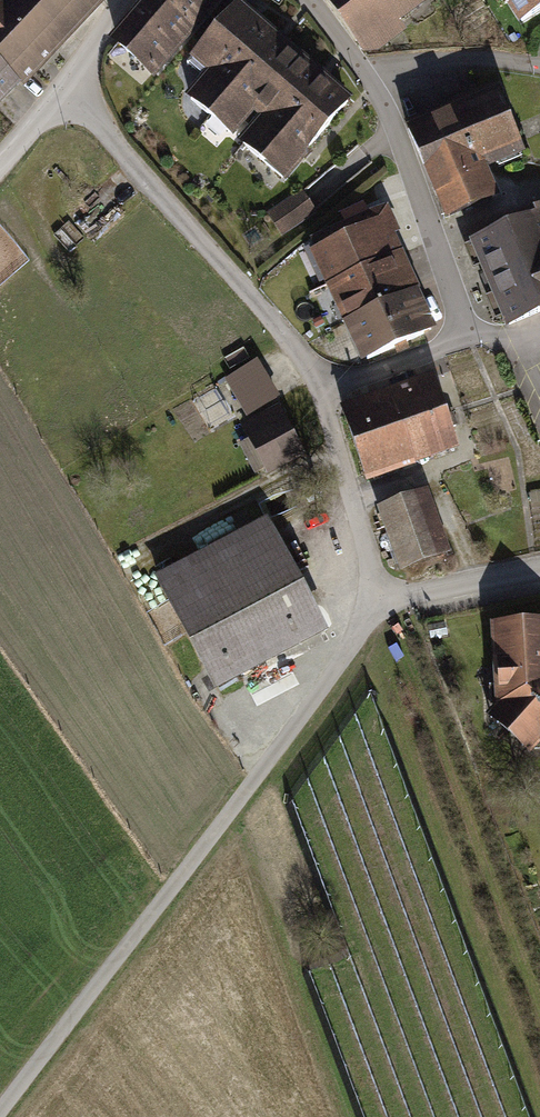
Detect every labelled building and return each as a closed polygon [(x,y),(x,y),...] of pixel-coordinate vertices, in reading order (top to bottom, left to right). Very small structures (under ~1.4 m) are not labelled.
[(57,52),(1,0),(0,0),(0,70),(21,90),(57,52)] [(96,0),(12,0),(7,5),(57,52),(102,5),(96,0)] [(152,0),(139,0),(137,3),(146,10),(115,48),(155,81),(194,34),(152,0)] [(194,34),(222,0),(152,0),(194,34)] [(360,49),(424,2),(423,0),(324,0),(360,49)] [(515,5),(512,8),(525,30),(539,21),(539,0),(512,0),(515,5)] [(215,76),(192,103),(285,184),(354,104),(240,5),(194,57),(215,76)] [(0,70),(0,113),(21,90),(0,70)] [(410,128),(448,215),(495,195),(484,170),(524,152),(496,90),(410,128)] [(300,187),(262,213),(278,237),(316,211),(300,187)] [(539,215),(475,240),(509,325),(539,313),(539,218),(539,215)] [(311,258),(328,293),(401,257),(392,238),(398,235),(391,220),(311,258)] [(346,329),(409,301),(392,263),(328,293),(346,329)] [(409,301),(346,329),(362,366),(426,336),(424,332),(433,328),(423,305),(414,310),(409,301)] [(256,360),(225,378),(244,412),(276,395),(256,360)] [(344,412),(369,482),(459,450),(434,380),(344,412)] [(283,414),(247,434),(266,469),(303,449),(283,414)] [(427,495),(377,514),(401,576),(452,556),(427,495)] [(265,518),(155,574),(213,685),(262,659),(258,651),(318,620),(265,518)] [(490,620),(496,719),(521,741),(539,740),(539,617),(490,620)]
